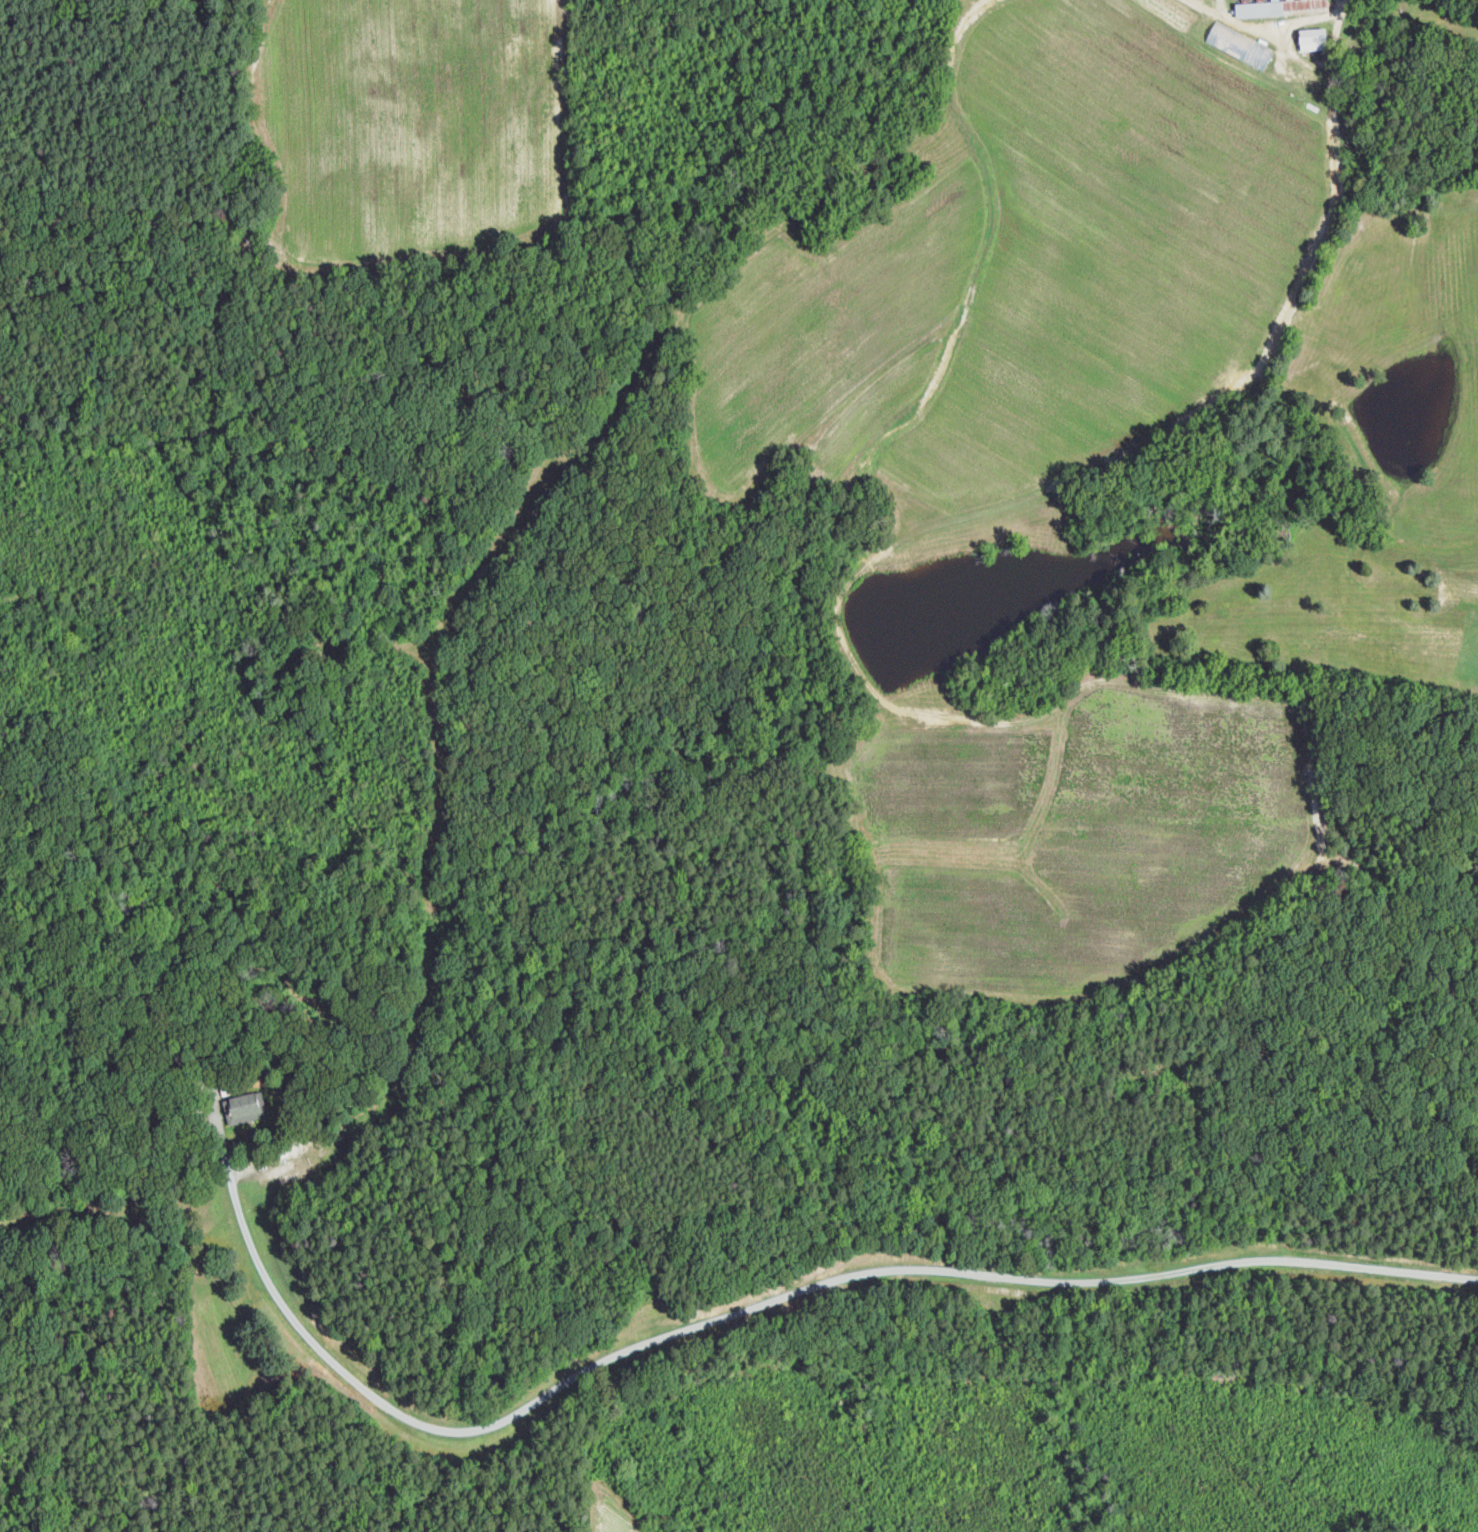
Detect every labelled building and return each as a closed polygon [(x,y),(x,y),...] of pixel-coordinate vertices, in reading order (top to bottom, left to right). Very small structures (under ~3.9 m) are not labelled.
[(1332,0),(1273,0),(1240,2),(1240,14),(1332,10),(1332,0)] [(1207,42),(1266,72),(1277,50),(1218,21),(1207,42)] [(1332,49),(1331,27),(1303,28),(1304,50),(1332,49)] [(265,1098),(259,1100),(257,1091),(222,1100),(229,1125),(269,1115),(265,1098)]
